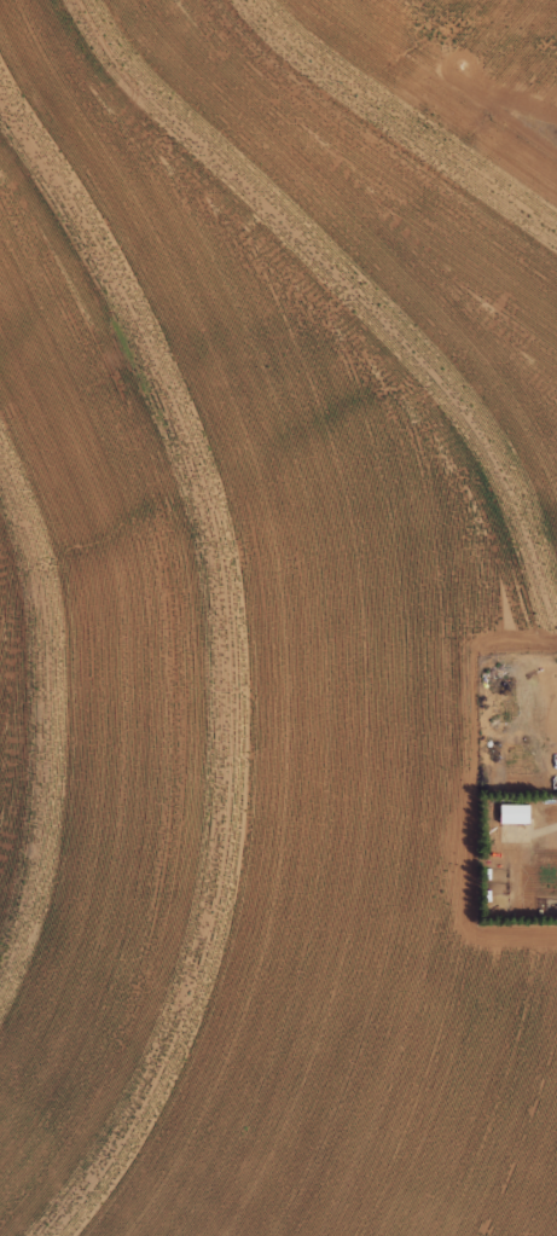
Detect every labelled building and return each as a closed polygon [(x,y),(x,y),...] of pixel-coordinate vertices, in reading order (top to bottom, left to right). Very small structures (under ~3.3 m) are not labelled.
[(532,805),(501,805),(501,824),(532,825),(532,805)]
